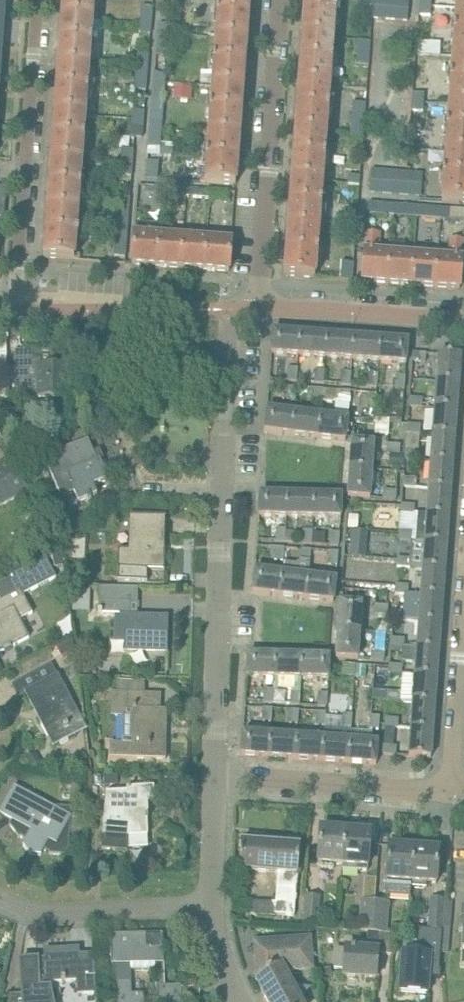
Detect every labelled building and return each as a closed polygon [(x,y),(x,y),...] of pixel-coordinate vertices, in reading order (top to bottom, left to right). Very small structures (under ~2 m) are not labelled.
[(92,19),(93,0),(63,0),(62,17),(92,19)] [(216,37),(246,40),(249,0),(219,0),(216,37)] [(303,35),(333,37),(335,0),(305,0),(303,35)] [(400,8),(408,8),(409,0),(400,0),(400,8)] [(365,16),(366,5),(357,4),(356,16),(365,16)] [(140,5),(139,23),(150,23),(152,6),(140,5)] [(374,6),(366,5),(365,16),(372,17),(373,17),(374,6)] [(430,14),(431,6),(419,5),(419,13),(430,14)] [(382,18),(383,6),(374,6),(373,17),(382,18)] [(391,7),(383,6),(382,18),(390,18),(391,7)] [(399,19),(400,8),(391,7),(390,18),(399,19)] [(407,20),(408,8),(400,8),(399,19),(407,20)] [(463,57),(463,8),(457,8),(453,56),(463,57)] [(88,67),(92,19),(62,17),(58,65),(88,67)] [(150,23),(139,23),(138,31),(150,32),(150,23)] [(158,23),(157,33),(169,34),(169,24),(158,23)] [(167,49),(169,34),(157,33),(156,48),(167,49)] [(333,37),(303,35),(299,83),(329,85),(333,37)] [(213,85),(243,87),(246,40),(216,37),(213,85)] [(371,40),(359,39),(357,65),(369,66),(371,40)] [(137,53),(135,71),(147,71),(148,54),(137,53)] [(453,56),(450,104),(463,105),(463,57),(453,56)] [(55,113),(85,115),(88,67),(58,65),(55,113)] [(147,71),(135,71),(134,88),(145,89),(147,71)] [(153,81),(165,82),(166,73),(154,72),(153,81)] [(164,99),(165,82),(153,81),(152,98),(164,99)] [(299,83),(296,131),(325,133),(329,85),(299,83)] [(209,133),(239,135),(243,87),(213,85),(209,133)] [(412,101),(424,102),(424,93),(413,92),(412,101)] [(363,136),(366,102),(354,101),(352,135),(363,136)] [(423,110),(424,102),(412,101),(411,109),(423,110)] [(463,153),(463,105),(450,104),(446,152),(463,153)] [(143,119),(144,110),(132,109),(132,118),(143,119)] [(81,163),(85,115),(55,113),(51,161),(81,163)] [(143,119),(132,118),(130,135),(134,136),(142,136),(143,119)] [(150,120),(150,128),(161,129),(162,121),(150,120)] [(160,146),(161,129),(150,128),(149,146),(160,146)] [(296,131),(292,179),(322,181),(325,133),(296,131)] [(201,181),(236,184),(239,135),(209,133),(204,132),(204,138),(209,138),(206,176),(201,176),(201,181)] [(132,167),(133,148),(122,148),(120,166),(132,167)] [(446,152),(443,200),(463,201),(463,153),(446,152)] [(146,177),(158,178),(159,161),(147,160),(146,177)] [(48,208),(77,211),(81,163),(51,161),(48,208)] [(131,174),(132,167),(120,166),(120,173),(131,174)] [(372,168),(371,180),(379,180),(379,169),(372,168)] [(379,169),(379,180),(387,181),(388,170),(379,169)] [(387,181),(396,182),(396,170),(388,170),(387,181)] [(396,170),(396,182),(404,182),(405,171),(396,170)] [(404,182),(412,183),(413,172),(407,171),(405,171),(404,182)] [(413,172),(412,183),(420,184),(421,172),(413,172)] [(360,184),(360,175),(349,174),(348,183),(360,184)] [(322,181),(292,179),(288,226),(318,228),(322,181)] [(378,192),(379,180),(371,180),(370,191),(378,192)] [(387,181),(379,180),(378,192),(386,193),(387,181)] [(386,193),(395,193),(396,182),(387,181),(386,193)] [(404,182),(396,182),(395,193),(403,194),(404,182)] [(411,194),(412,183),(404,182),(403,194),(411,194)] [(420,195),(420,184),(412,183),(411,194),(420,195)] [(145,190),(145,193),(146,193),(162,195),(162,185),(146,184),(146,185),(145,190)] [(162,185),(162,195),(179,196),(180,187),(162,185)] [(194,188),(193,197),(210,198),(210,189),(194,188)] [(210,189),(210,198),(227,199),(228,190),(210,189)] [(369,201),(368,213),(393,215),(394,203),(369,201)] [(394,203),(393,215),(406,216),(417,217),(418,217),(418,205),(407,204),(394,203)] [(422,205),(421,217),(441,219),(442,207),(422,205)] [(441,219),(450,219),(463,220),(463,208),(451,208),(442,207),(441,219)] [(74,259),(77,211),(48,208),(44,257),(74,259)] [(356,231),(358,210),(346,209),(345,230),(356,231)] [(117,218),(115,238),(127,239),(128,219),(117,218)] [(134,233),(132,263),(157,265),(159,235),(160,226),(159,226),(148,225),(147,234),(134,233)] [(318,228),(288,226),(285,275),(315,277),(318,228)] [(363,281),(388,283),(390,253),(379,252),(380,234),(367,233),(363,281)] [(159,235),(157,265),(180,267),(183,237),(159,235)] [(183,237),(180,267),(204,269),(207,239),(183,237)] [(127,239),(115,238),(114,258),(125,259),(127,239)] [(207,239),(204,269),(229,270),(231,240),(207,239)] [(438,256),(436,286),(460,288),(463,241),(450,240),(449,257),(438,256)] [(388,283),(412,285),(414,255),(390,253),(388,283)] [(412,285),(436,286),(438,256),(414,255),(412,285)] [(353,280),(354,262),(341,261),(340,279),(353,280)] [(299,354),(300,332),(273,330),(271,352),(299,354)] [(299,354),(325,356),(327,334),(300,332),(299,354)] [(352,358),(354,336),(327,334),(325,356),(352,358)] [(352,358),(379,360),(380,338),(354,336),(352,358)] [(379,360),(406,362),(408,340),(380,338),(379,360)] [(14,398),(68,398),(68,366),(52,366),(52,350),(14,350),(14,398)] [(426,352),(413,351),(412,360),(425,361),(426,352)] [(439,353),(437,381),(459,382),(461,355),(439,353)] [(297,380),(298,367),(289,367),(288,379),(297,380)] [(323,382),(324,369),(315,369),(314,381),(323,382)] [(350,384),(351,371),(342,371),(341,383),(350,384)] [(377,386),(378,373),(369,373),(368,386),(377,386)] [(395,388),(404,388),(405,375),(396,375),(395,388)] [(437,381),(435,407),(457,409),(459,382),(437,381)] [(296,386),(287,385),(286,398),(295,399),(296,386)] [(323,388),(314,387),(313,400),(322,401),(323,388)] [(340,402),(349,403),(350,390),(341,389),(340,402)] [(422,397),(410,396),(409,405),(422,406),(422,397)] [(435,407),(433,434),(455,436),(457,409),(435,407)] [(267,408),(264,430),(292,433),(294,411),(267,408)] [(292,433),(318,437),(321,415),(294,411),(292,433)] [(318,437),(345,440),(348,418),(321,415),(318,437)] [(407,432),(420,433),(420,424),(408,423),(407,432)] [(433,434),(431,461),(453,462),(455,436),(433,434)] [(2,444),(11,457),(24,449),(18,439),(2,444)] [(62,498),(74,492),(78,502),(97,494),(93,485),(108,478),(100,458),(96,460),(88,439),(54,454),(55,458),(46,462),(62,498)] [(352,441),(350,468),(372,469),(374,442),(352,441)] [(399,453),(400,444),(389,443),(388,452),(399,453)] [(405,459),(418,460),(418,451),(406,450),(405,459)] [(404,454),(389,453),(388,465),(403,466),(404,454)] [(15,470),(6,457),(0,461),(0,480),(15,470)] [(431,461),(429,487),(451,489),(453,462),(431,461)] [(372,469),(350,468),(348,495),(370,497),(372,469)] [(27,488),(15,470),(0,480),(0,506),(27,488)] [(403,486),(416,486),(416,478),(404,477),(403,486)] [(429,487),(427,514),(449,516),(451,489),(429,487)] [(385,489),(385,498),(396,499),(396,490),(385,489)] [(287,516),(287,494),(260,493),(259,515),(287,516)] [(314,494),(287,494),(287,516),(313,516),(314,494)] [(341,517),(341,495),(314,494),(313,516),(341,517)] [(414,504),(402,503),(401,512),(414,513),(414,504)] [(417,529),(416,540),(425,541),(447,543),(449,516),(427,514),(418,513),(418,514),(417,529)] [(348,514),(347,528),(350,528),(357,529),(358,515),(348,514)] [(118,570),(117,582),(147,582),(148,570),(164,571),(165,551),(161,551),(162,517),(129,516),(129,524),(132,524),(132,551),(118,551),(118,570)] [(277,527),(276,540),(284,541),(285,528),(277,527)] [(303,530),(302,542),(311,543),(312,530),(303,530)] [(400,530),(399,539),(412,540),(412,531),(400,530)] [(331,532),(330,544),(339,545),(340,532),(331,532)] [(410,558),(410,567),(423,568),(445,569),(447,543),(425,541),(416,540),(412,540),(410,558)] [(349,541),(348,554),(365,556),(366,543),(349,541)] [(283,560),(284,547),(275,546),(274,559),(283,560)] [(61,547),(51,549),(54,566),(64,564),(61,547)] [(279,594),(306,597),(309,575),(311,549),(302,548),(301,562),(296,566),(283,564),(282,572),(279,594)] [(328,563),(337,564),(338,551),(329,550),(328,563)] [(56,577),(45,557),(13,575),(14,578),(20,589),(23,594),(56,577)] [(398,557),(397,566),(410,567),(410,558),(398,557)] [(423,568),(421,594),(443,596),(445,569),(423,568)] [(255,569),(252,591),(279,594),(282,572),(261,570),(255,569)] [(306,597),(333,601),(336,579),(309,575),(306,597)] [(0,599),(0,652),(30,636),(21,619),(33,613),(23,594),(20,589),(14,578),(0,586),(0,598),(0,599)] [(395,584),(395,592),(408,593),(408,585),(395,584)] [(73,590),(72,602),(89,602),(89,590),(73,590)] [(404,593),(403,611),(406,611),(406,620),(410,620),(419,621),(441,623),(443,596),(421,594),(408,593),(404,593)] [(340,601),(338,629),(360,630),(362,603),(340,601)] [(130,602),(109,602),(98,602),(98,615),(116,616),(116,641),(127,641),(127,649),(167,649),(168,616),(130,615),(130,602)] [(386,632),(388,605),(377,604),(376,613),(380,613),(378,632),(386,632)] [(393,619),(406,620),(406,611),(393,610),(393,619)] [(419,621),(417,648),(439,650),(441,623),(419,621)] [(336,656),(358,658),(360,630),(338,629),(336,656)] [(384,660),(386,632),(378,632),(376,632),(375,650),(373,650),(373,659),(384,660)] [(403,647),(404,647),(404,638),(391,637),(391,646),(403,647)] [(69,638),(58,644),(62,652),(72,646),(69,638)] [(403,647),(402,661),(416,662),(415,675),(437,676),(439,650),(417,648),(404,647),(403,647)] [(248,654),(247,676),(273,676),(274,654),(248,654)] [(273,676),(273,688),(300,689),(300,677),(301,655),(274,654),(273,676)] [(301,655),(300,677),(329,678),(329,666),(329,656),(301,655)] [(87,729),(85,726),(53,663),(12,685),(18,696),(25,693),(53,746),(87,729)] [(389,673),(402,674),(402,665),(389,664),(389,673)] [(355,665),(354,677),(364,677),(365,666),(355,665)] [(403,674),(401,700),(413,701),(435,703),(437,676),(415,675),(403,674)] [(264,701),(273,702),(274,689),(265,688),(264,701)] [(290,703),(299,704),(300,691),(291,690),(290,703)] [(387,699),(400,700),(400,691),(387,691),(387,699)] [(327,706),(328,693),(319,692),(318,705),(327,706)] [(109,757),(165,759),(166,710),(160,709),(160,694),(111,693),(110,717),(125,717),(125,710),(133,710),(132,744),(110,743),(109,757)] [(411,724),(411,728),(433,730),(435,703),(413,701),(411,724)] [(262,720),(271,721),(272,708),(263,707),(262,720)] [(289,722),(298,723),(299,710),(290,709),(289,722)] [(316,724),(325,725),(325,712),(317,711),(316,724)] [(342,726),(351,727),(352,714),(343,713),(342,726)] [(380,716),(371,715),(370,728),(379,729),(380,716)] [(395,727),(398,727),(398,719),(385,718),(385,726),(395,727)] [(385,726),(384,735),(394,736),(395,727),(385,726)] [(324,738),(322,760),(349,762),(350,740),(351,730),(324,728),(324,738)] [(411,728),(409,756),(431,757),(433,730),(411,728)] [(243,731),(241,754),(268,756),(270,734),(243,731)] [(270,734),(268,756),(295,758),(297,736),(270,734)] [(297,736),(295,758),(322,760),(324,738),(297,736)] [(350,740),(349,762),(376,764),(378,742),(350,740)] [(383,754),(396,755),(396,746),(383,745),(383,754)] [(13,787),(1,813),(12,818),(9,825),(19,837),(20,836),(26,840),(23,845),(30,854),(41,854),(44,849),(50,851),(49,854),(65,855),(69,847),(69,834),(71,815),(71,807),(55,807),(13,787)] [(127,850),(128,847),(148,845),(148,834),(149,834),(147,800),(154,800),(153,787),(127,789),(127,791),(106,792),(102,848),(127,850)] [(320,828),(317,867),(333,868),(334,863),(342,864),(345,830),(320,828)] [(342,864),(342,868),(367,871),(370,832),(345,830),(342,864)] [(241,842),(239,868),(278,871),(276,903),(251,901),(251,914),(275,916),(275,914),(294,915),(299,858),(299,846),(287,845),(265,844),(254,843),(241,842)] [(412,881),(414,847),(389,845),(386,893),(410,895),(411,881),(412,881)] [(412,881),(411,881),(410,895),(411,895),(411,886),(427,887),(427,882),(436,883),(439,849),(414,847),(412,881)] [(304,926),(318,927),(320,897),(306,896),(304,926)] [(431,897),(428,929),(442,930),(445,898),(431,897)] [(361,899),(358,930),(368,931),(373,931),(375,900),(361,899)] [(375,900),(373,931),(377,932),(388,932),(391,901),(375,900)] [(402,951),(399,990),(428,993),(429,975),(439,976),(443,930),(442,930),(428,929),(419,928),(417,952),(402,951)] [(336,950),(335,966),(343,967),(343,975),(376,977),(378,951),(376,951),(377,947),(382,947),(381,953),(392,954),(394,933),(388,932),(377,932),(373,931),(368,931),(367,937),(366,950),(345,948),(345,950),(336,950)] [(110,935),(110,964),(113,964),(113,971),(113,1001),(144,1001),(144,993),(131,994),(130,970),(155,969),(155,963),(163,963),(163,934),(123,935),(110,935)] [(311,937),(255,941),(257,978),(259,977),(259,978),(273,971),(283,970),(284,971),(313,969),(311,937)] [(38,959),(19,960),(19,988),(27,987),(30,1001),(52,1000),(51,982),(77,980),(78,994),(95,993),(94,965),(80,966),(79,951),(66,952),(66,950),(61,948),(57,950),(57,952),(44,953),(45,962),(38,963),(38,959)] [(256,978),(268,1001),(300,1001),(297,997),(302,995),(296,984),(291,986),(284,971),(283,970),(273,971),(259,978),(259,977),(257,978),(256,978)] [(157,986),(157,1001),(182,1001),(181,985),(157,986)] [(7,1001),(52,1001),(52,1000),(30,1001),(27,987),(19,988),(19,994),(10,995),(9,1001),(7,1001)]
